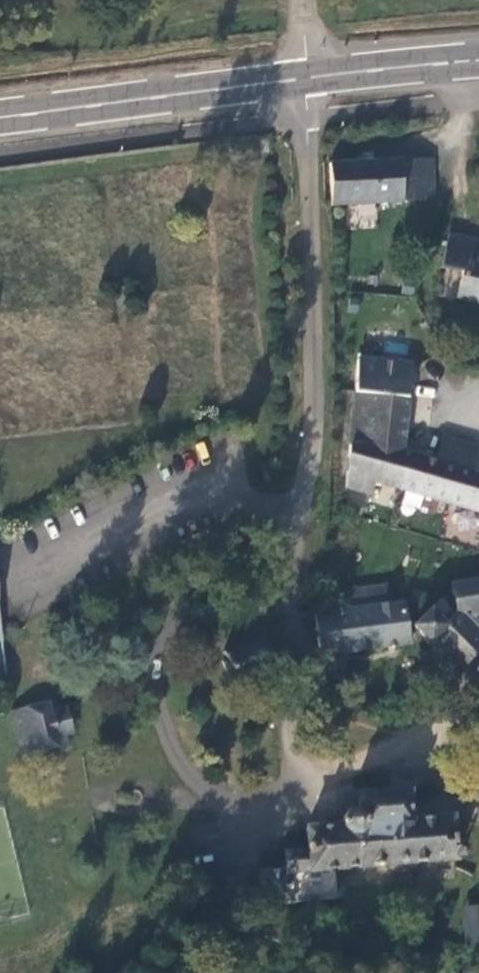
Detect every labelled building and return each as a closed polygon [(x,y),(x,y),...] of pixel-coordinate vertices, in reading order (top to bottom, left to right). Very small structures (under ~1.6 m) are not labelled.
[(354,158),(329,160),(332,201),(357,200),(357,196),(374,195),(374,198),(402,196),(432,194),(429,153),(399,155),(372,157),(372,160),(355,161),(354,158)] [(456,293),(478,297),(478,236),(445,230),(440,263),(460,267),(456,293)] [(359,356),(347,484),(367,490),(370,478),(478,510),(478,472),(469,469),(433,458),(399,449),(411,362),(359,356)] [(438,439),(433,458),(469,469),(475,450),(438,439)] [(367,490),(347,484),(345,509),(477,548),(478,541),(478,522),(367,490)] [(450,582),(454,610),(444,620),(427,602),(406,622),(426,643),(429,641),(454,667),(478,643),(478,576),(450,582)] [(342,586),(345,605),(387,600),(385,581),(342,586)] [(409,641),(406,622),(403,599),(387,600),(345,605),(315,608),(321,651),(409,641)] [(223,659),(219,662),(229,678),(240,680),(263,665),(268,660),(270,655),(270,649),(268,644),(265,641),(261,639),(258,637),(253,637),(247,637),(227,648),(225,644),(220,648),(222,652),(220,653),(223,659)] [(56,699),(12,708),(19,746),(63,736),(62,728),(69,727),(64,703),(57,704),(56,699)] [(286,866),(259,868),(262,899),(335,892),(333,865),(452,855),(448,812),(407,816),(405,786),(359,791),(361,813),(357,808),(351,806),(344,806),(339,813),(340,819),(304,823),(306,847),(284,849),(286,866)]
